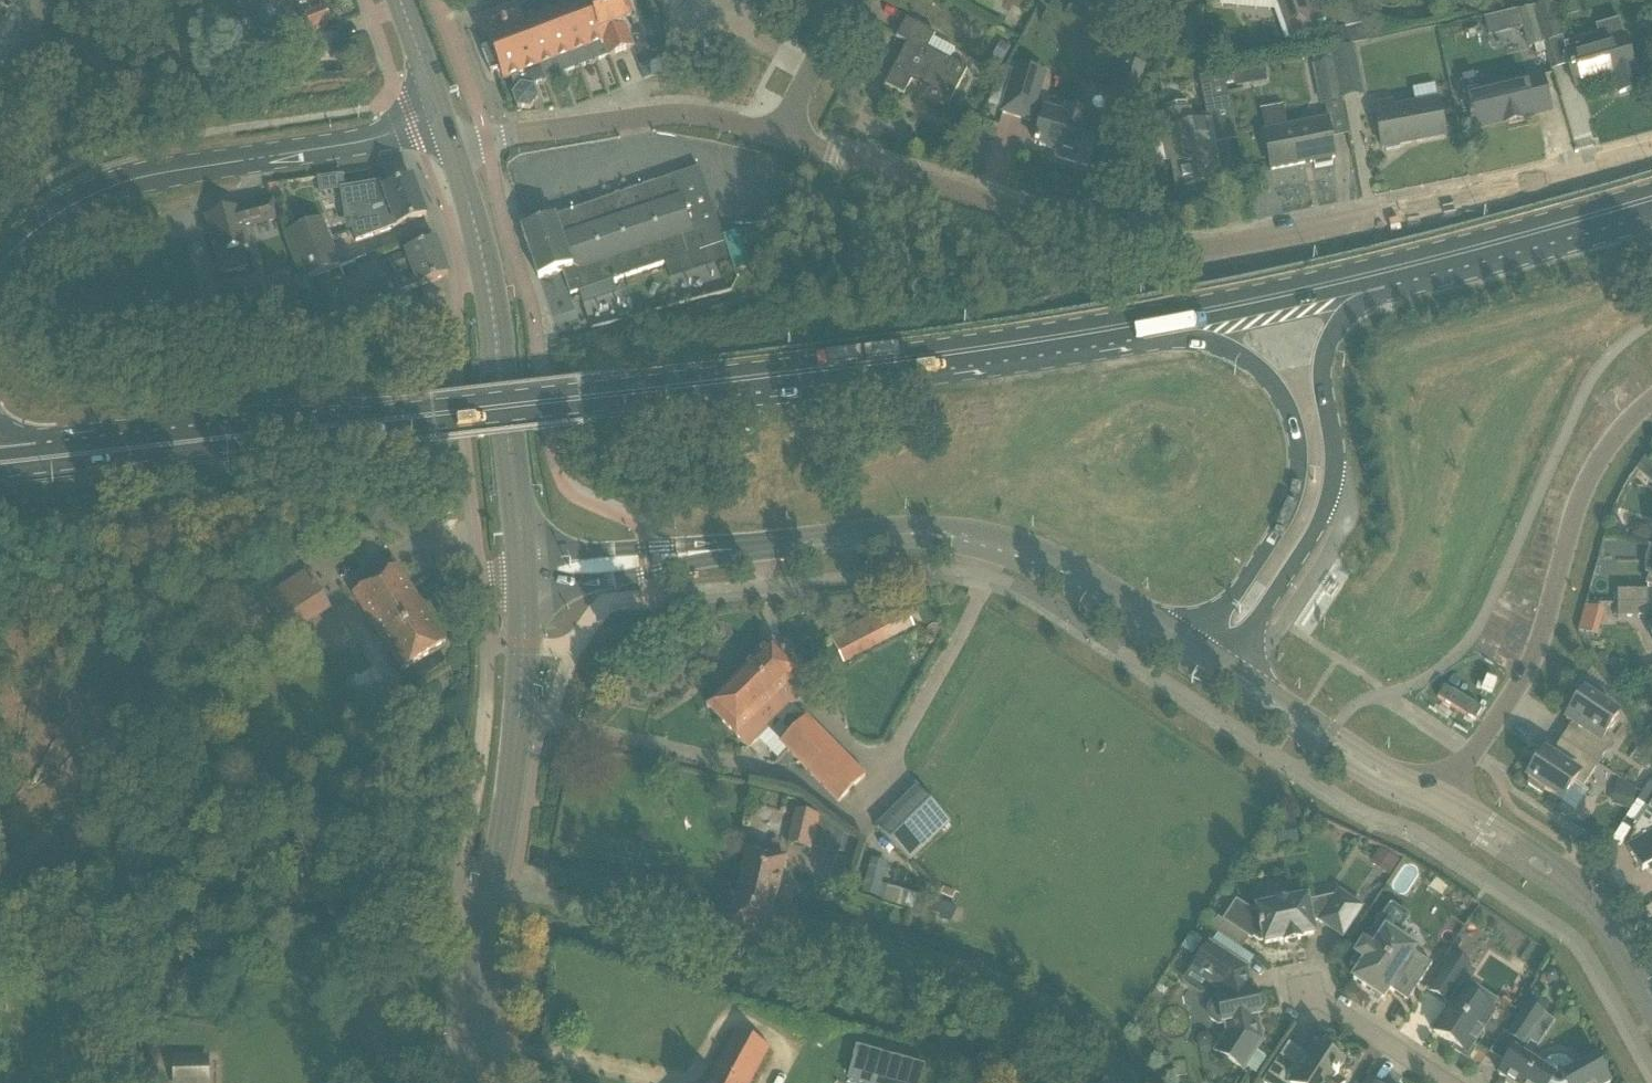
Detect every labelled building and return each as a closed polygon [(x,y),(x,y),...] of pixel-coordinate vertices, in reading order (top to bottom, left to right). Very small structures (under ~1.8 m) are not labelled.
[(530,111),(538,101),(533,87),(633,49),(623,23),(630,21),(632,16),(626,2),(621,1),(614,4),(613,0),(544,0),(516,11),(515,7),(481,20),(492,47),(482,52),(491,75),(501,71),(505,81),(512,79),(517,92),(513,97),(518,109),(530,111)] [(1290,37),(1314,28),(1313,25),(1324,21),(1317,0),(1276,0),(1290,37)] [(1532,8),(1542,44),(1560,39),(1549,3),(1532,8)] [(305,15),(311,30),(332,22),(326,7),(305,15)] [(1517,13),(1484,21),(1488,38),(1522,29),(1527,48),(1542,44),(1532,8),(1517,13)] [(912,82),(951,103),(968,70),(930,49),(937,36),(906,20),(896,39),(907,45),(885,87),(904,97),(912,82)] [(1361,25),(1334,31),(1337,46),(1341,46),(1341,49),(1369,43),(1361,25)] [(1634,71),(1623,36),(1585,48),(1583,41),(1562,46),(1564,54),(1574,88),(1613,77),(1619,95),(1637,90),(1632,72),(1634,71)] [(979,77),(993,84),(999,72),(998,71),(1011,46),(1001,41),(989,64),(986,63),(979,77)] [(1314,67),(1321,105),(1339,102),(1334,75),(1332,63),(1330,52),(1312,55),(1314,67)] [(650,64),(651,79),(667,78),(667,77),(749,71),(748,58),(650,64)] [(1043,76),(1017,68),(1003,114),(1029,122),(1043,76)] [(1203,77),(1211,116),(1231,112),(1223,73),(1203,77)] [(1474,75),(1461,78),(1466,95),(1474,130),(1550,111),(1541,76),(1492,88),(1478,92),(1474,75)] [(1385,149),(1386,153),(1399,150),(1399,146),(1445,137),(1435,86),(1412,89),(1415,105),(1394,109),(1393,103),(1373,106),(1382,150),(1385,149)] [(1120,94),(1106,137),(1122,142),(1135,99),(1120,94)] [(1137,102),(1134,113),(1147,117),(1150,106),(1137,102)] [(1088,168),(1100,128),(1087,125),(1090,115),(1064,107),(1061,117),(1044,112),(1035,144),(1056,151),(1054,157),(1088,168)] [(1194,123),(1191,110),(1167,113),(1156,116),(1161,133),(1156,134),(1153,139),(1157,161),(1162,164),(1166,163),(1167,164),(1173,163),(1178,189),(1220,181),(1212,144),(1217,143),(1212,120),(1194,123)] [(1265,133),(1272,170),(1305,164),(1305,162),(1310,161),(1311,163),(1314,163),(1315,169),(1333,166),(1331,159),(1335,159),(1328,121),(1265,133)] [(527,227),(521,229),(539,281),(563,273),(571,297),(579,294),(590,290),(594,300),(614,293),(611,283),(663,265),(666,275),(729,256),(723,238),(699,169),(527,227)] [(350,227),(356,243),(426,218),(412,181),(386,190),(385,183),(345,189),(350,227)] [(220,270),(225,275),(248,269),(243,251),(250,249),(245,230),(251,228),(251,230),(279,222),(272,206),(241,214),(239,210),(206,219),(220,270)] [(295,261),(303,282),(340,268),(322,220),(287,234),(297,260),(295,261)] [(393,276),(400,294),(417,288),(418,289),(448,278),(435,244),(406,255),(388,262),(393,276)] [(312,302),(307,291),(294,295),(297,306),(312,302)] [(253,335),(253,345),(273,346),(273,335),(253,335)] [(1640,555),(1641,545),(1621,544),(1621,555),(1640,555)] [(352,596),(401,673),(445,645),(396,568),(352,596)] [(264,597),(290,637),(330,610),(305,571),(264,597)] [(1617,592),(1617,605),(1648,605),(1648,592),(1617,592)] [(831,639),(843,663),(913,626),(901,602),(831,639)] [(1584,604),(1576,630),(1598,636),(1606,610),(1584,604)] [(1617,605),(1617,618),(1648,618),(1648,605),(1617,605)] [(772,643),(707,708),(748,750),(768,731),(838,803),(865,777),(807,717),(805,719),(780,694),(800,675),(801,673),(772,643)] [(1610,661),(1606,676),(1606,677),(1611,686),(1622,680),(1626,665),(1611,661),(1610,661)] [(1570,747),(1598,766),(1613,743),(1605,738),(1618,719),(1600,707),(1602,703),(1589,694),(1586,698),(1583,695),(1566,721),(1581,731),(1570,747)] [(1545,792),(1562,803),(1575,784),(1583,789),(1598,766),(1570,747),(1559,764),(1544,754),(1527,780),(1530,782),(1527,786),(1542,796),(1545,792)] [(1632,786),(1642,793),(1651,777),(1651,775),(1642,769),(1632,786)] [(1648,784),(1637,800),(1649,808),(1632,832),(1635,834),(1630,841),(1632,846),(1627,849),(1639,870),(1642,874),(1647,872),(1648,873),(1649,874),(1651,875),(1651,787),(1648,784)] [(875,827),(911,863),(951,824),(915,788),(875,827)] [(1618,791),(1614,807),(1630,811),(1635,795),(1618,791)] [(795,811),(787,844),(812,850),(820,817),(795,811)] [(844,835),(839,854),(856,858),(860,846),(844,835)] [(1370,865),(1389,877),(1399,862),(1380,849),(1370,865)] [(729,928),(769,938),(788,860),(768,857),(747,852),(729,928)] [(829,889),(847,893),(854,862),(835,858),(829,889)] [(863,893),(877,897),(886,865),(873,861),(863,893)] [(943,888),(940,895),(952,901),(955,894),(943,888)] [(891,905),(921,914),(925,898),(895,889),(891,905)] [(1264,942),(1265,946),(1284,942),(1285,945),(1300,941),(1300,939),(1314,936),(1311,923),(1320,921),(1319,923),(1343,939),(1355,920),(1362,909),(1338,893),(1330,907),(1322,901),(1307,904),(1306,901),(1290,904),(1289,898),(1273,902),(1274,907),(1258,910),(1258,914),(1254,915),(1236,904),(1224,922),(1252,940),(1253,938),(1260,943),(1264,942)] [(1359,972),(1353,981),(1383,1001),(1389,991),(1407,1003),(1419,985),(1432,966),(1414,954),(1415,951),(1397,939),(1410,917),(1389,904),(1374,928),(1365,942),(1362,947),(1355,958),(1364,965),(1359,972)] [(1182,949),(1192,956),(1202,941),(1191,935),(1182,949)] [(1216,1053),(1243,1071),(1262,1042),(1257,1017),(1259,1017),(1258,1012),(1262,1011),(1265,1007),(1264,1001),(1260,999),(1256,1000),(1250,970),(1237,963),(1210,945),(1190,975),(1189,980),(1203,990),(1208,989),(1211,986),(1218,990),(1220,1002),(1214,1003),(1209,1011),(1211,1020),(1218,1025),(1225,1024),(1227,1035),(1216,1053)] [(1453,1051),(1468,1060),(1475,1050),(1472,1048),(1493,1015),(1461,994),(1474,974),(1469,971),(1470,970),(1453,958),(1430,992),(1447,1004),(1448,1003),(1452,1005),(1433,1033),(1455,1048),(1453,1051)] [(1547,971),(1543,976),(1544,982),(1549,986),(1555,985),(1559,980),(1558,974),(1553,970),(1547,971)] [(1530,1004),(1508,1036),(1524,1047),(1545,1016),(1546,1015),(1530,1004)] [(770,1051),(736,1033),(709,1082),(753,1082),(770,1051)] [(1198,1038),(1198,1046),(1202,1049),(1209,1048),(1212,1043),(1211,1037),(1205,1034),(1198,1038)] [(1265,1082),(1341,1082),(1337,1080),(1338,1077),(1336,1075),(1342,1065),(1339,1063),(1343,1058),(1327,1048),(1324,1053),(1316,1048),(1309,1059),(1289,1046),(1277,1064),(1265,1082)] [(925,1067),(857,1048),(847,1082),(849,1082),(921,1082),(925,1067)] [(1596,1059),(1576,1070),(1574,1066),(1570,1063),(1566,1060),(1561,1059),(1557,1058),(1552,1059),(1543,1065),(1542,1069),(1515,1051),(1498,1076),(1507,1082),(1506,1082),(1609,1082),(1596,1059)] [(174,1082),(210,1082),(209,1056),(173,1057),(174,1082)] [(1184,1061),(1172,1063),(1175,1078),(1187,1075),(1184,1061)] [(1114,1075),(1104,1072),(1097,1075),(1095,1082),(1094,1082),(1118,1082),(1114,1075)]
